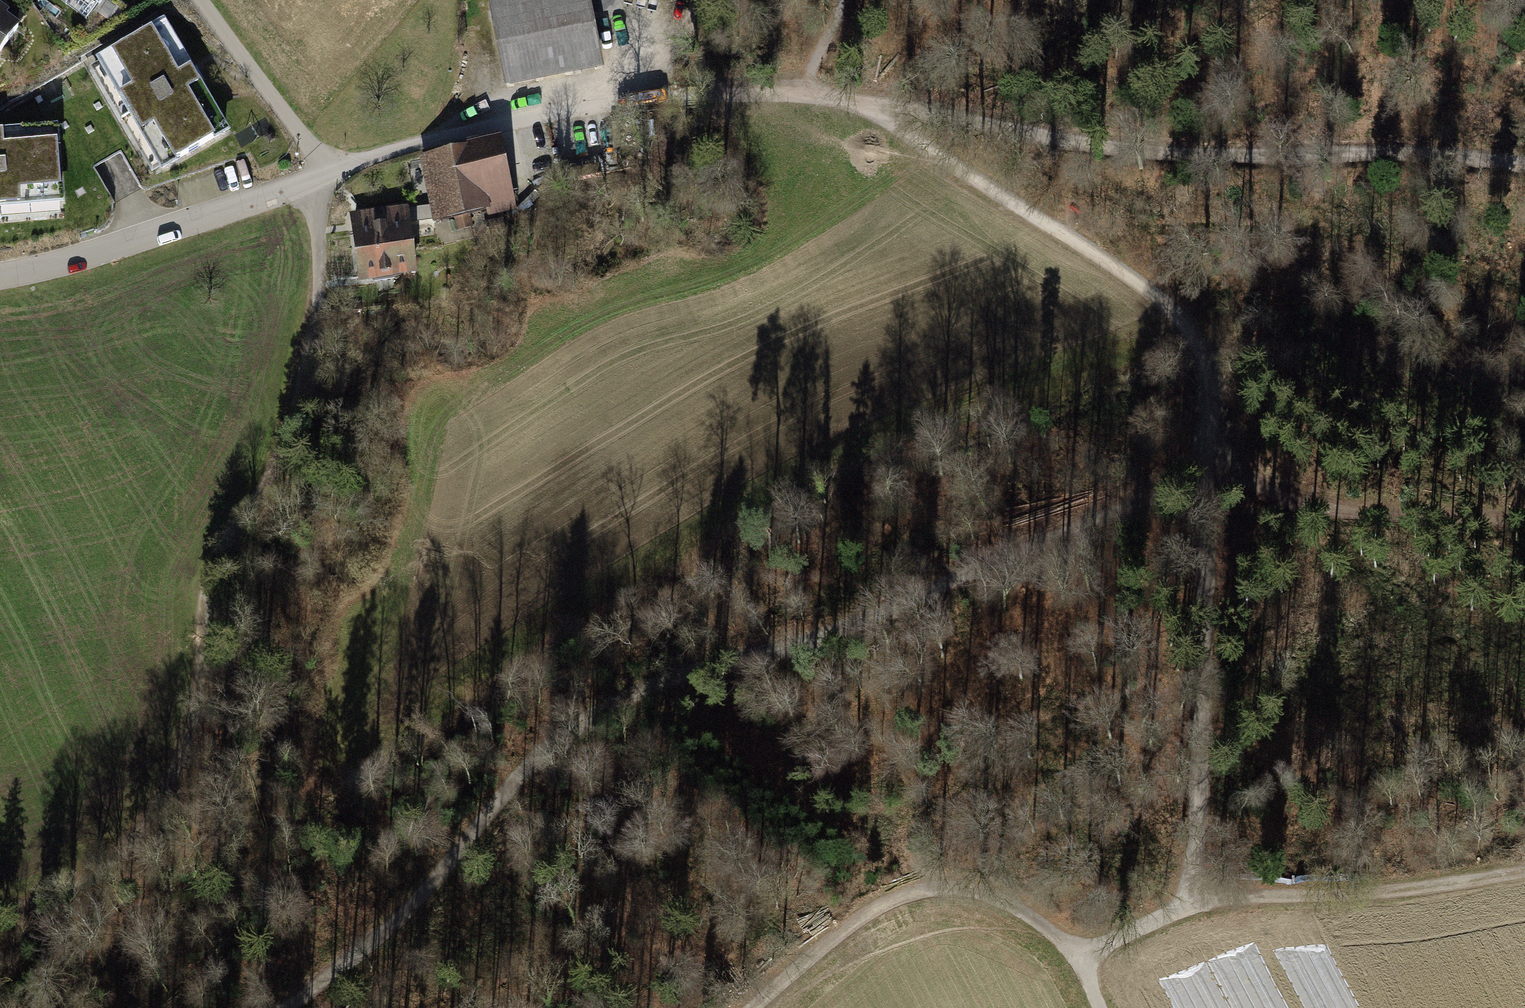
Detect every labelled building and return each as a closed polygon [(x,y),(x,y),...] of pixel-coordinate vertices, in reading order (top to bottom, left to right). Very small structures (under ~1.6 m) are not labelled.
[(81,18),(90,6),(95,9),(101,0),(56,0),(81,18)] [(488,3),(507,87),(605,65),(590,0),(501,0),(488,3)] [(15,30),(2,20),(7,14),(0,8),(0,50),(15,30)] [(161,24),(93,63),(159,177),(227,138),(161,24)] [(0,134),(0,209),(59,205),(53,130),(0,134)] [(418,156),(431,221),(516,204),(503,140),(418,156)] [(409,214),(350,222),(359,284),(418,275),(409,214)]
